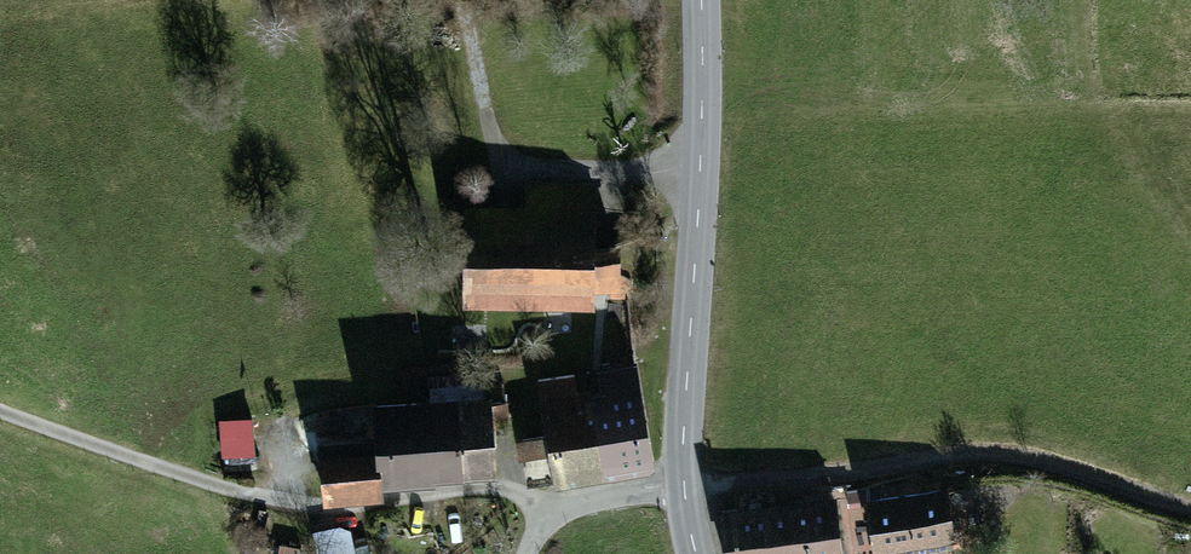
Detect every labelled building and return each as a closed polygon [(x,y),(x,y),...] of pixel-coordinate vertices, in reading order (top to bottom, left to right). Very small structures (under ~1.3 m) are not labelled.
[(525,182),(525,201),(465,201),(464,303),(595,305),(597,183),(525,182)] [(518,454),(549,449),(556,485),(656,469),(638,357),(597,364),(600,383),(579,387),(576,370),(537,376),(546,430),(514,435),(518,454)] [(510,472),(504,380),(383,388),(385,422),(330,426),(334,483),(510,472)] [(220,420),(222,457),(256,454),(253,417),(220,420)] [(876,491),(884,553),(938,553),(966,550),(956,480),(876,491)] [(729,499),(734,553),(828,553),(852,552),(847,489),(729,499)] [(353,530),(314,534),(316,553),(356,553),(353,530)] [(853,542),(855,553),(872,553),(869,539),(853,542)]
